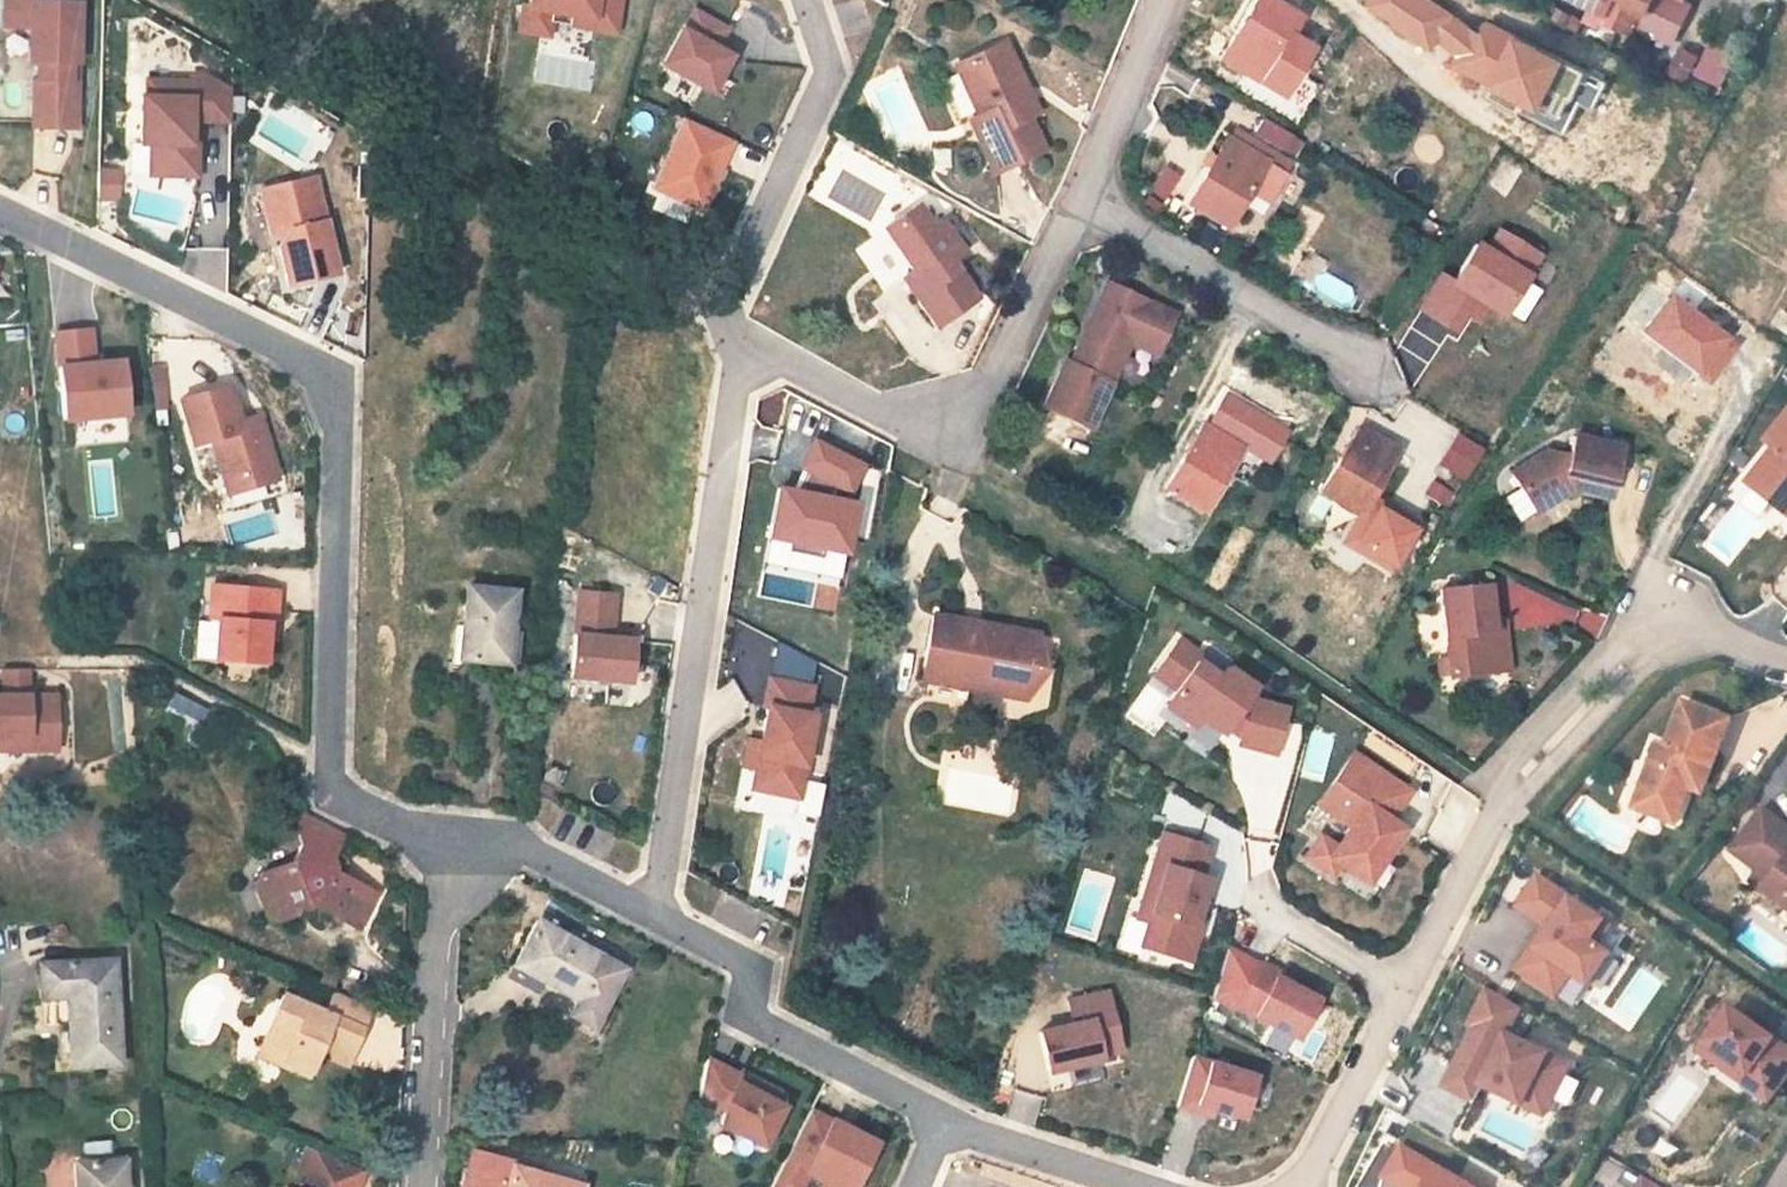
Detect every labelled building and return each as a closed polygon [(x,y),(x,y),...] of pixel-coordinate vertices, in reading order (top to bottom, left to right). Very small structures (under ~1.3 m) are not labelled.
[(79,126),(78,0),(0,0),(0,5),(0,28),(28,27),(28,127),(79,126)] [(621,0),(517,0),(511,30),(546,36),(548,22),(615,33),(621,0)] [(1299,18),(1270,0),(1256,0),(1220,60),(1259,84),(1299,18)] [(1596,10),(1598,5),(1607,9),(1611,0),(1576,0),(1596,10)] [(1644,14),(1651,0),(1625,0),(1623,4),(1644,14)] [(685,2),(656,67),(712,92),(731,50),(720,45),(731,22),(685,2)] [(1598,5),(1596,10),(1604,14),(1607,9),(1598,5)] [(1710,39),(1695,74),(1721,86),(1737,50),(1710,39)] [(1035,112),(1004,44),(958,66),(982,116),(971,121),(994,172),(1041,150),(1026,117),(1035,112)] [(1679,49),(1669,70),(1686,79),(1696,58),(1679,49)] [(1533,141),(1567,71),(1526,51),(1491,121),(1533,141)] [(536,53),(532,79),(587,88),(592,62),(536,53)] [(232,75),(137,74),(136,140),(148,140),(147,175),(199,176),(200,123),(231,123),(232,75)] [(678,114),(646,186),(701,210),(734,139),(678,114)] [(1233,130),(1227,139),(1253,155),(1259,146),(1233,130)] [(1187,205),(1226,228),(1248,192),(1267,202),(1284,174),(1269,165),(1275,155),(1259,146),(1253,155),(1226,138),(1187,205)] [(948,149),(933,150),(933,163),(938,169),(949,168),(948,149)] [(117,198),(119,168),(97,167),(96,197),(117,198)] [(339,272),(316,171),(258,184),(280,285),(339,272)] [(904,280),(936,326),(976,298),(949,261),(962,252),(940,221),(930,227),(916,208),(884,230),(914,273),(904,280)] [(1464,252),(1411,340),(1450,364),(1487,304),(1507,317),(1524,288),(1464,252)] [(1101,280),(1063,361),(1069,363),(1083,334),(1091,338),(1109,300),(1125,308),(1131,294),(1101,280)] [(1063,361),(1042,407),(1088,429),(1129,342),(1156,355),(1175,315),(1131,294),(1125,308),(1109,300),(1091,338),(1083,334),(1069,363),(1063,361)] [(1666,297),(1616,366),(1657,396),(1697,343),(1686,335),(1697,321),(1666,297)] [(55,416),(126,413),(124,354),(94,355),(93,325),(52,326),(55,416)] [(229,378),(174,394),(188,446),(208,440),(224,495),(280,479),(259,409),(240,415),(229,378)] [(1780,494),(1786,500),(1786,415),(1766,441),(1774,448),(1751,477),(1752,488),(1772,503),(1780,494)] [(1204,423),(1163,488),(1202,513),(1242,447),(1204,423)] [(1359,428),(1319,493),(1358,517),(1398,451),(1359,428)] [(1455,431),(1436,463),(1463,479),(1482,446),(1455,431)] [(1510,474),(1534,514),(1574,488),(1609,496),(1619,447),(1571,436),(1567,456),(1545,452),(1510,474)] [(1772,504),(1786,515),(1786,500),(1780,494),(1772,504)] [(194,618),(191,657),(269,663),(275,584),(206,579),(203,618),(194,618)] [(1492,621),(1488,585),(1441,590),(1449,676),(1498,671),(1492,621)] [(506,663),(514,592),(466,587),(462,626),(456,625),(452,663),(458,663),(458,658),(506,663)] [(577,592),(569,677),(629,683),(633,641),(621,640),(609,639),(610,633),(614,595),(577,592)] [(960,621),(934,616),(922,680),(967,688),(962,712),(1018,722),(1023,699),(1028,673),(1039,670),(1040,663),(1030,662),(1035,635),(985,625),(982,637),(957,632),(960,621)] [(1503,620),(1492,621),(1498,671),(1507,671),(1503,620)] [(960,621),(957,632),(982,637),(985,625),(960,621)] [(1172,689),(1164,700),(1219,736),(1256,680),(1226,660),(1222,666),(1174,635),(1148,674),(1172,689)] [(58,751),(58,687),(33,687),(33,665),(0,665),(0,751),(58,751)] [(811,687),(769,679),(763,707),(767,708),(760,743),(748,740),(742,767),(754,770),(751,789),(797,798),(813,716),(806,714),(811,687)] [(1230,741),(1277,752),(1289,701),(1242,690),(1230,741)] [(1730,720),(1683,702),(1667,748),(1658,744),(1650,765),(1657,767),(1641,811),(1676,824),(1689,788),(1693,779),(1706,784),(1730,720)] [(1367,886),(1406,824),(1394,816),(1412,786),(1349,747),(1313,804),(1342,823),(1332,837),(1315,827),(1296,857),(1331,879),(1338,868),(1367,886)] [(1641,811),(1657,767),(1650,765),(1634,808),(1641,811)] [(1702,793),(1706,784),(1693,779),(1689,788),(1702,793)] [(1762,809),(1731,850),(1758,871),(1771,880),(1763,890),(1786,908),(1786,828),(1762,809)] [(312,900),(315,906),(359,928),(376,894),(333,872),(334,868),(331,858),(343,834),(303,813),(296,826),(302,844),(292,862),(261,874),(254,887),(264,914),(277,921),(293,914),(297,906),(312,900)] [(1157,826),(1132,918),(1143,921),(1136,947),(1187,961),(1219,843),(1157,826)] [(1763,890),(1771,880),(1758,871),(1751,881),(1763,890)] [(1611,925),(1537,875),(1515,907),(1547,929),(1533,950),(1530,947),(1514,971),(1555,998),(1571,975),(1589,987),(1611,955),(1597,945),(1611,925)] [(540,919),(538,923),(623,970),(629,959),(592,939),(589,945),(540,919)] [(623,970),(538,923),(514,965),(577,1000),(569,1015),(592,1028),(623,970)] [(1297,1039),(1321,989),(1231,946),(1207,995),(1297,1039)] [(70,1067),(118,1064),(113,961),(37,965),(39,999),(52,999),(53,1026),(67,1025),(70,1067)] [(1036,1023),(1043,1069),(1121,1058),(1111,987),(1064,994),(1068,1018),(1036,1023)] [(1470,1036),(1444,1088),(1473,1102),(1485,1079),(1495,1084),(1492,1091),(1523,1106),(1531,1089),(1553,1100),(1570,1066),(1508,1035),(1521,1009),(1487,989),(1470,1025),(1481,1030),(1477,1039),(1470,1036)] [(354,1047),(370,1009),(333,993),(324,1015),(280,996),(260,1044),(284,1055),(282,1060),(309,1072),(316,1055),(325,1035),(354,1047)] [(1699,1051),(1743,1083),(1750,1073),(1777,1091),(1786,1076),(1786,1048),(1729,1008),(1699,1051)] [(345,1068),(354,1047),(325,1035),(316,1055),(345,1068)] [(282,1060),(284,1055),(260,1044),(254,1057),(279,1068),(282,1060)] [(1239,1122),(1257,1069),(1193,1049),(1176,1102),(1239,1122)] [(306,1079),(309,1072),(282,1060),(279,1068),(306,1079)] [(707,1060),(699,1098),(723,1110),(717,1123),(763,1146),(782,1108),(777,1105),(762,1097),(765,1090),(707,1060)] [(1777,1091),(1750,1073),(1743,1083),(1770,1101),(1777,1091)] [(1553,1100),(1531,1089),(1523,1106),(1545,1117),(1553,1100)] [(781,1098),(765,1090),(762,1097),(777,1105),(781,1098)] [(770,1186),(796,1186),(804,1172),(824,1182),(821,1186),(852,1186),(875,1144),(809,1110),(770,1186)] [(1382,1177),(1399,1186),(1471,1186),(1400,1146),(1382,1177)] [(363,1172),(307,1149),(298,1170),(309,1175),(304,1186),(356,1186),(363,1172)] [(123,1161),(75,1164),(76,1186),(124,1186),(123,1161)] [(512,1167),(507,1186),(581,1186),(512,1167)] [(1640,1175),(1634,1186),(1664,1186),(1640,1175)]
